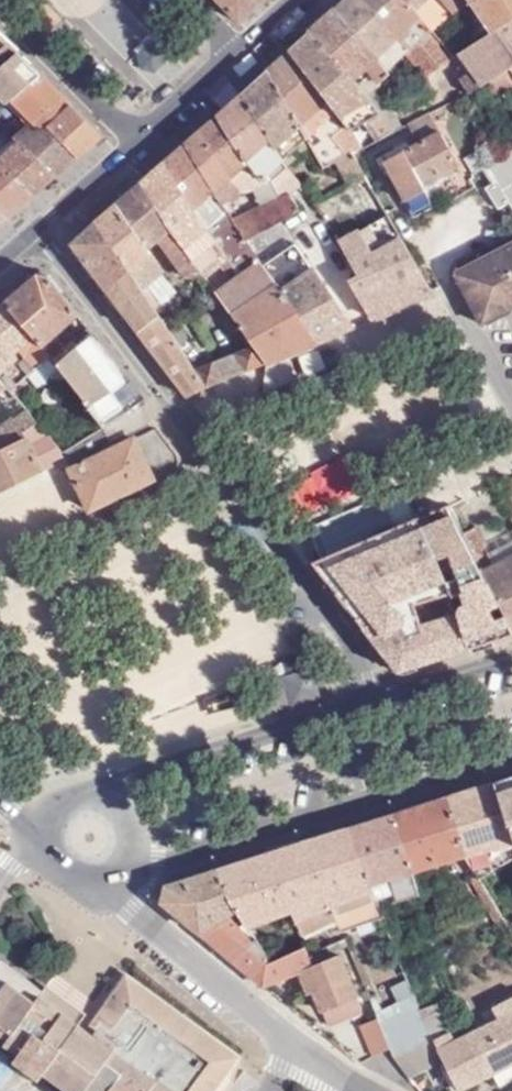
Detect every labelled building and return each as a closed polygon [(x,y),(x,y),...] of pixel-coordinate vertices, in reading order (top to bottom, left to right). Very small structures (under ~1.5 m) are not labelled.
[(241,19),(261,0),(222,0),(241,19)] [(377,56),(397,37),(365,0),(347,0),(336,10),(377,56)] [(431,29),(405,0),(365,0),(397,37),(408,50),(431,29)] [(468,0),(405,0),(431,29),(451,12),(452,13),(468,0)] [(475,11),(481,19),(491,34),(511,21),(511,0),(468,0),(475,11)] [(353,82),(367,69),(380,84),(392,74),(388,69),(377,56),(336,10),(310,33),(353,82)] [(471,15),(477,22),(481,19),(475,11),(471,15)] [(491,34),(463,53),(472,65),(461,75),(473,91),(482,86),(511,67),(511,21),(491,34)] [(428,75),(455,58),(431,29),(408,50),(407,51),(411,56),(428,75)] [(182,48),(193,37),(187,30),(176,40),(182,48)] [(0,32),(0,68),(19,51),(0,32)] [(368,120),(382,138),(393,132),(367,97),(353,82),(310,33),(291,50),(342,120),(347,127),(350,130),(368,120)] [(377,56),(388,69),(407,51),(408,50),(397,37),(377,56)] [(146,45),(137,55),(139,70),(156,74),(165,65),(162,48),(146,45)] [(350,155),(337,136),(347,127),(342,120),(291,50),(269,70),(301,126),(309,140),(325,168),(338,161),(350,155)] [(14,100),(42,73),(19,51),(0,68),(0,87),(6,93),(14,100)] [(482,86),(492,102),(511,92),(511,91),(511,67),(482,86)] [(301,126),(269,70),(241,94),(276,147),(301,126)] [(43,130),(46,128),(72,103),(42,73),(14,100),(35,121),(43,130)] [(276,147),(241,94),(186,144),(224,204),(240,190),(254,189),(262,201),(286,190),(283,184),(294,174),(285,161),(276,147)] [(78,158),(104,135),(72,103),(46,128),(78,158)] [(417,136),(440,123),(435,111),(411,123),(417,136)] [(35,121),(14,140),(19,144),(56,177),(78,158),(46,128),(43,130),(35,121)] [(285,161),(309,140),(301,126),(276,147),(285,161)] [(424,186),(460,166),(441,133),(384,164),(415,219),(436,207),(424,186)] [(19,144),(5,156),(0,160),(0,162),(33,197),(56,177),(19,144)] [(224,204),(186,144),(164,164),(240,273),(244,279),(267,267),(235,222),(224,204)] [(355,177),(359,185),(369,179),(354,153),(350,155),(338,161),(349,180),(355,177)] [(511,211),(511,160),(493,173),(502,185),(492,193),(506,215),(511,211)] [(10,217),(33,197),(0,162),(0,208),(10,217)] [(236,277),(240,273),(164,164),(153,173),(141,184),(200,267),(206,275),(222,262),(236,277)] [(187,276),(200,267),(141,184),(100,220),(145,291),(167,271),(147,249),(161,237),(187,276)] [(301,209),(289,194),(235,222),(267,267),(318,341),(355,325),(316,269),(314,269),(297,244),(291,249),(277,224),(301,209)] [(10,217),(0,208),(0,226),(10,217)] [(353,282),(372,317),(432,291),(388,214),(341,240),(362,276),(353,282)] [(160,316),(145,291),(100,220),(74,244),(140,330),(160,316)] [(511,309),(511,241),(455,270),(483,324),(511,309)] [(286,355),(318,341),(267,267),(244,279),(240,273),(236,277),(218,293),(256,345),(269,363),(286,355)] [(49,275),(38,273),(4,302),(49,355),(57,364),(92,333),(87,326),(63,347),(53,337),(79,315),(49,275)] [(49,355),(4,302),(0,306),(0,340),(28,373),(49,355)] [(190,340),(171,314),(162,319),(165,324),(181,347),(190,340)] [(165,324),(162,319),(160,316),(140,330),(191,397),(208,389),(195,370),(181,347),(165,324)] [(136,406),(144,402),(92,333),(57,364),(63,371),(104,428),(136,406)] [(20,380),(28,373),(0,340),(0,377),(6,383),(15,394),(20,388),(4,371),(8,366),(20,380)] [(249,372),(269,363),(256,345),(236,353),(249,372)] [(249,372),(236,353),(213,363),(227,381),(249,372)] [(227,381),(213,363),(195,370),(208,389),(227,381)] [(24,431),(40,422),(15,394),(6,383),(0,388),(0,402),(4,406),(2,408),(11,421),(0,429),(0,444),(24,431)] [(149,422),(136,406),(104,428),(110,440),(149,422)] [(65,459),(61,451),(50,434),(40,422),(24,431),(28,437),(0,452),(0,489),(65,459)] [(157,428),(91,460),(79,441),(61,451),(65,459),(86,501),(90,509),(176,468),(178,465),(179,460),(179,455),(157,428)] [(365,543),(400,528),(417,521),(403,490),(308,531),(321,561),(365,543)] [(450,505),(418,520),(421,529),(428,526),(430,531),(428,532),(453,593),(456,601),(470,648),(511,635),(511,623),(508,615),(498,621),(492,610),(502,605),(490,581),(465,533),(450,505)] [(428,526),(421,529),(418,520),(417,521),(400,528),(365,543),(321,561),(319,562),(322,567),(389,655),(396,664),(403,667),(409,666),(442,657),(470,648),(456,601),(453,593),(428,532),(430,531),(428,526)] [(475,527),(465,533),(490,581),(502,605),(508,615),(511,623),(511,558),(497,566),(485,545),(475,527)] [(485,545),(497,566),(511,558),(511,531),(485,545)] [(493,784),(511,839),(511,779),(493,784)] [(493,784),(449,798),(467,859),(479,879),(493,872),(481,853),(511,842),(511,839),(493,784)] [(467,859),(449,798),(392,817),(411,874),(459,859),(465,878),(469,877),(497,923),(503,919),(479,879),(467,859)] [(411,874),(392,817),(347,831),(361,866),(370,886),(371,891),(375,900),(394,894),(397,904),(419,897),(411,874)] [(370,886),(361,866),(347,831),(324,838),(305,844),(328,898),(334,915),(341,931),(382,916),(375,900),(371,891),(370,886)] [(292,911),(328,898),(305,844),(267,856),(292,911)] [(238,911),(248,927),(281,915),(292,911),(267,856),(217,872),(238,911)] [(238,911),(217,872),(168,888),(161,903),(264,985),(298,971),(308,992),(313,989),(326,1021),(361,1007),(341,957),(314,966),(310,955),(307,948),(299,951),(273,961),(256,938),(251,941),(230,916),(238,911)] [(299,929),(334,915),(328,898),(292,911),(299,929)] [(307,948),(299,929),(292,911),(281,915),(299,951),(307,948)] [(5,956),(0,962),(0,1037),(17,1051),(14,1058),(36,1078),(46,1069),(73,1090),(185,1090),(90,1020),(69,1004),(5,956)] [(90,1020),(185,1090),(215,1090),(247,1054),(126,971),(90,1020)] [(377,1019),(386,1039),(390,1050),(395,1057),(432,1039),(419,1008),(414,996),(407,980),(391,988),(398,1002),(382,1010),(375,996),(369,999),(377,1019)] [(329,1028),(364,1014),(361,1007),(326,1021),(329,1028)] [(395,1057),(410,1077),(445,1059),(460,1090),(511,1063),(511,1014),(456,1041),(451,1030),(432,1039),(395,1057)] [(372,1058),(390,1050),(377,1019),(359,1026),(372,1058)] [(369,1059),(364,1048),(348,1055),(359,1064),(369,1059)]
